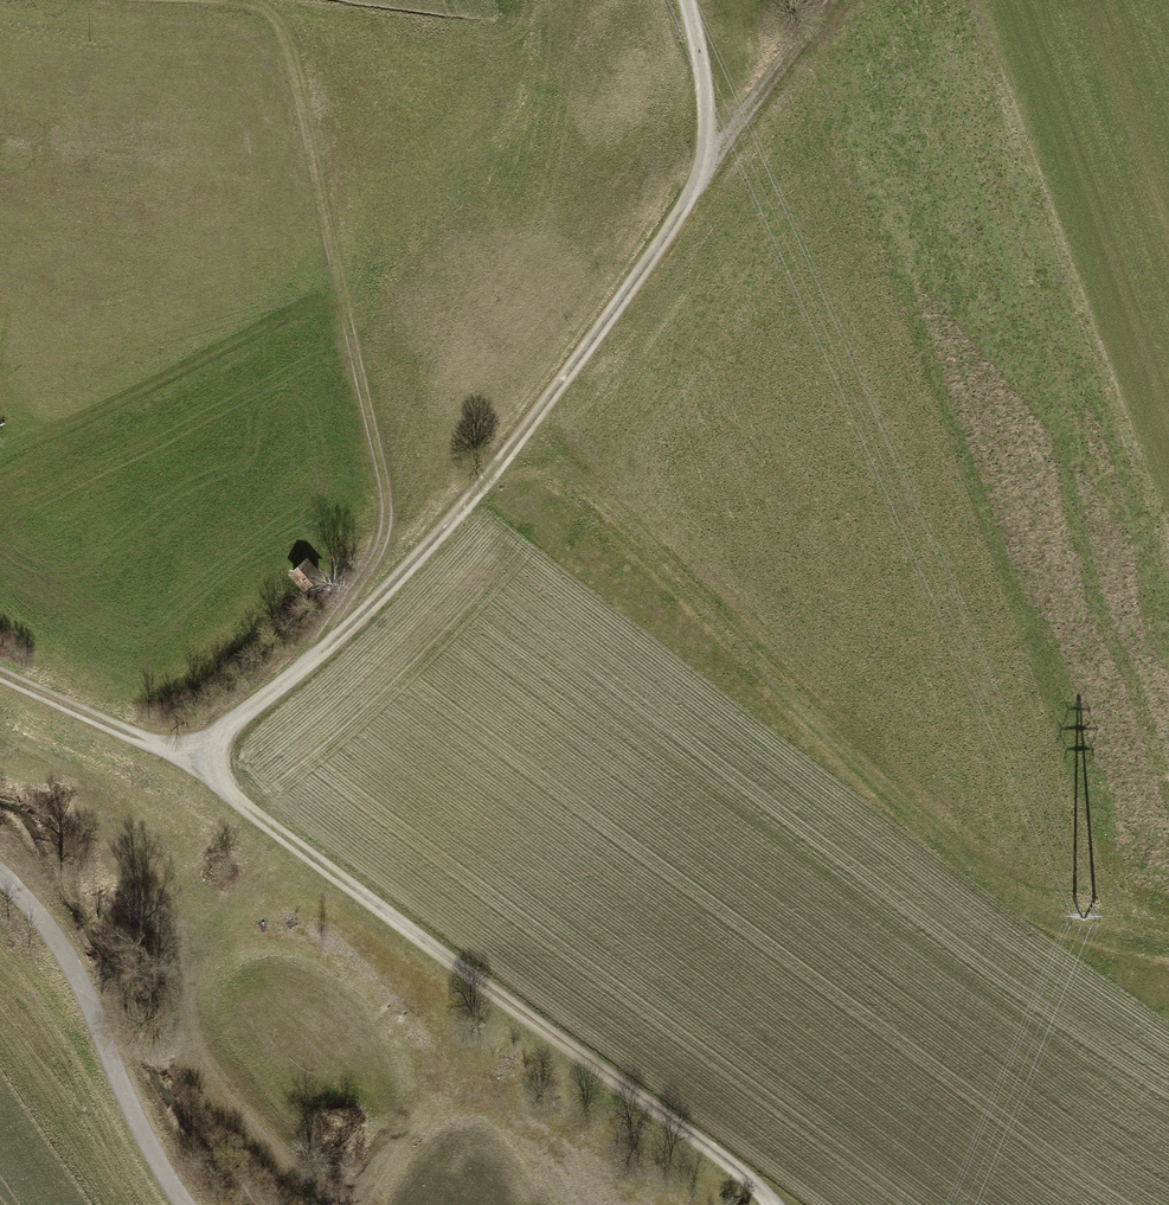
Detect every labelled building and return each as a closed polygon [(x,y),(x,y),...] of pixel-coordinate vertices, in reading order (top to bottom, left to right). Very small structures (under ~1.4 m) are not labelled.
[(316,575),(304,561),(293,571),(305,585),(316,575)]
